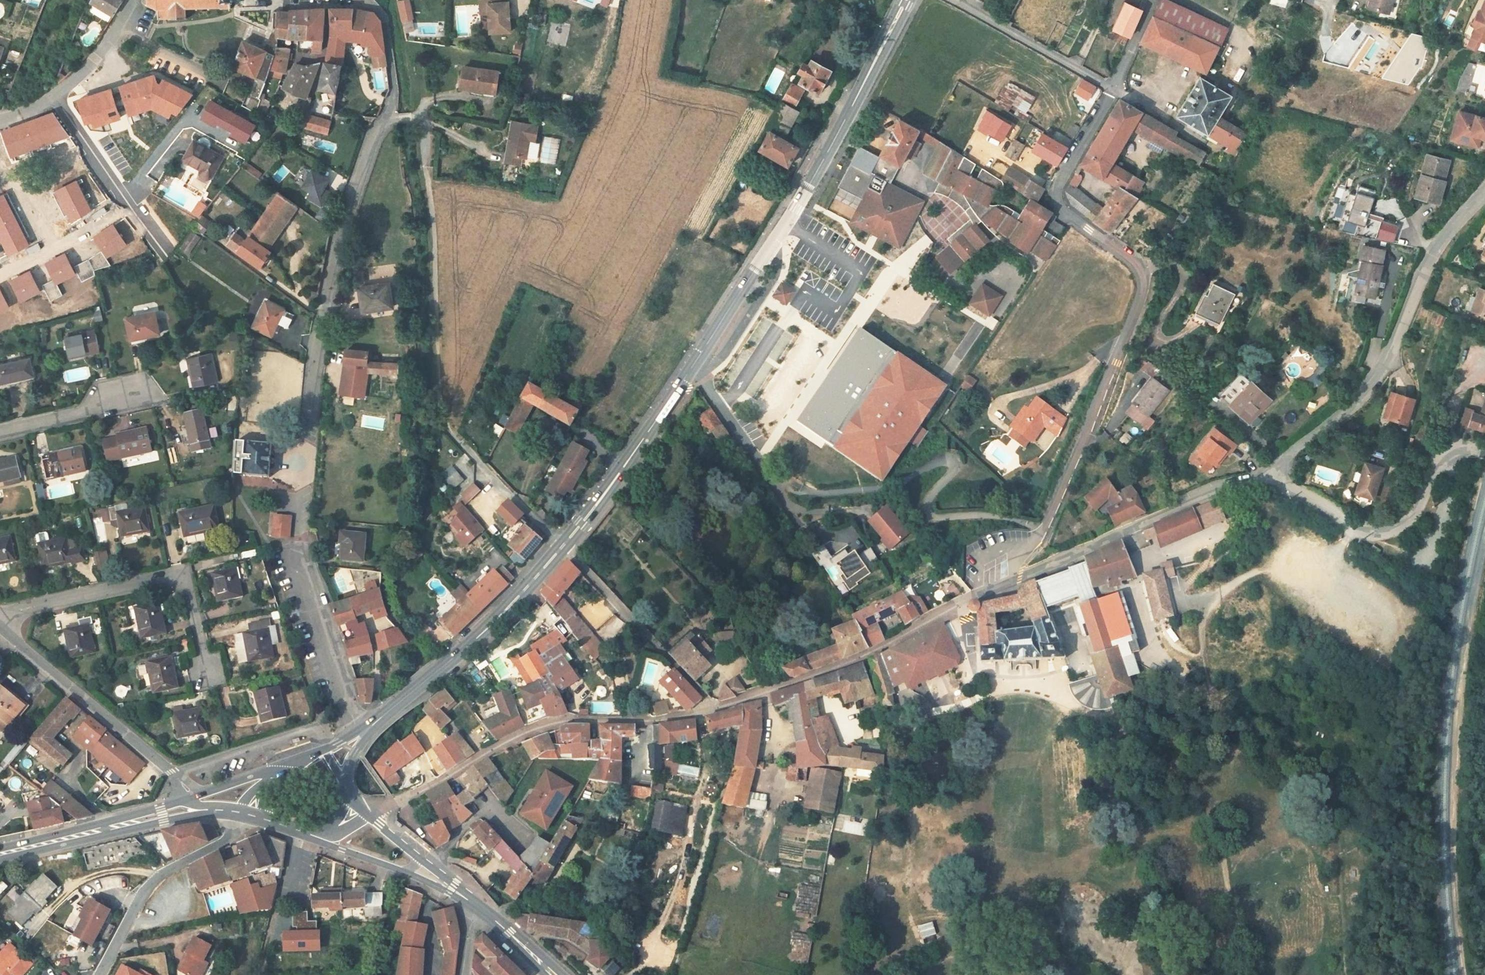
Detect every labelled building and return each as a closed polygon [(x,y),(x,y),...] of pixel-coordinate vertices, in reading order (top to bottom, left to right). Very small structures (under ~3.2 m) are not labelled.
[(93,2),(116,17),(126,0),(94,0),(93,2)] [(226,12),(234,11),(233,0),(151,0),(151,7),(159,11),(160,20),(188,20),(188,13),(226,12)] [(484,8),(492,8),(493,17),(494,37),(514,36),(512,6),(509,7),(509,0),(484,0),(484,8)] [(1373,12),(1397,18),(1402,0),(1376,0),(1373,12)] [(1159,21),(1196,37),(1184,63),(1202,72),(1211,76),(1232,32),(1168,1),(1159,21)] [(415,20),(416,15),(412,3),(404,5),(408,22),(415,20)] [(1119,33),(1135,41),(1148,15),(1144,12),(1133,6),(1119,33)] [(492,8),(484,8),(485,18),(493,17),(492,8)] [(297,14),(297,20),(296,40),(296,51),(301,51),(318,52),(319,43),(315,43),(316,29),(329,29),(330,11),(323,12),(297,13),(297,14)] [(372,28),(374,15),(358,11),(351,12),(337,12),(337,26),(344,30),(362,30),(372,28)] [(280,13),(280,19),(279,30),(283,30),(282,40),(296,40),(297,20),(297,14),(289,14),(280,13)] [(354,44),(377,45),(380,68),(393,67),(388,26),(381,17),(378,16),(374,15),(372,28),(362,30),(344,30),(337,26),(337,35),(334,61),(341,63),(341,65),(349,67),(354,44)] [(1476,41),(1484,45),(1484,19),(1476,41)] [(1147,46),(1184,63),(1196,37),(1159,21),(1147,46)] [(315,43),(319,43),(328,44),(329,36),(329,29),(316,29),(315,43)] [(1405,49),(1411,51),(1410,56),(1421,60),(1428,38),(1411,32),(1405,49)] [(328,52),(328,44),(319,43),(318,52),(328,52)] [(264,83),(269,68),(274,55),(251,45),(239,70),(260,81),(264,83)] [(277,48),(274,55),(280,57),(283,50),(277,48)] [(291,63),(294,51),(283,50),(280,57),(277,70),(275,76),(281,78),(282,74),(288,76),(291,63)] [(277,70),(280,57),(274,55),(269,68),(277,70)] [(324,66),(311,67),(301,64),(287,89),(294,91),(312,96),(312,97),(316,91),(322,78),(324,66)] [(349,67),(341,65),(334,64),(331,75),(328,90),(339,93),(338,101),(341,102),(349,67)] [(819,64),(807,84),(824,94),(836,73),(819,64)] [(381,80),(394,78),(393,67),(380,68),(381,80)] [(504,76),(468,70),(464,92),(484,95),(484,90),(501,93),(504,76)] [(193,95),(156,75),(79,100),(89,128),(154,108),(179,114),(193,95)] [(1007,80),(994,103),(1009,111),(1012,105),(1027,114),(1036,97),(1007,80)] [(264,83),(260,81),(249,107),(265,116),(268,102),(259,99),(264,83)] [(1181,118),(1215,139),(1226,120),(1238,100),(1202,81),(1181,118)] [(1100,91),(1088,84),(1082,96),(1093,103),(1100,91)] [(788,103),(803,111),(812,94),(798,86),(788,103)] [(483,99),(500,102),(501,93),(484,90),(484,95),(483,99)] [(1115,118),(1131,127),(1140,111),(1125,102),(1115,118)] [(255,127),(211,103),(201,120),(215,128),(217,124),(233,133),(231,137),(245,144),(255,127)] [(792,142),(807,113),(803,111),(788,103),(772,131),(776,133),(766,152),(794,168),(804,149),(792,142)] [(1131,127),(1115,118),(1103,140),(1123,152),(1136,131),(1155,142),(1164,126),(1140,111),(1131,127)] [(53,114),(3,132),(12,157),(68,137),(53,114)] [(989,136),(990,134),(993,135),(1007,144),(1016,129),(991,114),(981,132),(989,136)] [(1466,115),(1463,128),(1470,130),(1465,146),(1484,151),(1484,121),(1466,115)] [(306,128),(334,136),(336,124),(311,116),(306,128)] [(528,160),(531,142),(537,143),(540,125),(512,120),(505,163),(523,167),(524,159),(528,160)] [(982,167),(970,160),(933,136),(929,133),(903,120),(883,157),(885,158),(903,167),(904,168),(909,158),(917,162),(926,145),(921,142),(923,138),(944,151),(943,153),(952,158),(941,181),(946,184),(969,196),(976,209),(986,224),(1017,243),(1016,245),(1033,256),(1035,254),(1053,265),(1067,245),(1049,233),(1058,217),(1041,205),(1034,201),(1025,217),(1013,210),(1007,207),(997,207),(995,205),(1002,193),(1004,194),(1009,187),(1009,185),(999,178),(988,171),(983,181),(976,178),(982,167)] [(1164,126),(1155,142),(1168,149),(1226,183),(1248,149),(1247,147),(1254,137),(1226,120),(1215,139),(1230,148),(1221,164),(1206,154),(1179,139),(1181,135),(1164,126)] [(1470,130),(1463,128),(1458,144),(1465,146),(1470,130)] [(1064,169),(1073,152),(1049,137),(1038,154),(1064,169)] [(1116,164),(1123,152),(1103,140),(1093,157),(1113,169),(1116,164)] [(1028,148),(1020,143),(1012,156),(1020,161),(1028,148)] [(210,180),(210,179),(211,179),(212,178),(222,159),(194,144),(184,162),(203,173),(202,174),(202,175),(202,177),(203,178),(203,179),(204,179),(204,180),(205,180),(206,181),(207,181),(208,180),(209,180),(210,180)] [(866,215),(869,221),(869,223),(866,230),(902,250),(927,204),(894,186),(903,169),(902,168),(903,167),(885,158),(884,159),(863,148),(845,182),(852,187),(849,192),(866,201),(860,212),(866,215)] [(943,153),(930,178),(939,183),(941,181),(952,158),(943,153)] [(1070,196),(1075,204),(1102,224),(1117,234),(1141,198),(1130,191),(1138,176),(1116,164),(1113,169),(1093,157),(1086,168),(1123,190),(1109,211),(1099,204),(1096,206),(1075,188),(1070,196)] [(1431,181),(1428,180),(1422,200),(1445,207),(1451,187),(1448,186),(1454,165),(1437,160),(1431,181)] [(116,167),(123,180),(132,174),(125,162),(116,167)] [(307,189),(316,194),(313,200),(328,209),(337,193),(331,190),(336,181),(318,171),(307,189)] [(1034,201),(1041,205),(1049,192),(1015,171),(1010,179),(1006,177),(1008,174),(1003,171),(999,178),(1009,185),(1034,201)] [(1150,183),(1138,176),(1130,191),(1141,198),(1150,183)] [(90,210),(76,182),(56,192),(71,222),(90,210)] [(969,196),(946,184),(940,195),(954,202),(964,208),(968,215),(976,209),(969,196)] [(1332,215),(1349,221),(1346,232),(1368,239),(1383,193),(1365,187),(1362,196),(1341,190),(1332,215)] [(276,254),(273,252),(303,208),(285,195),(255,238),(246,232),(235,248),(265,270),(276,254)] [(3,196),(0,198),(0,239),(8,255),(28,245),(3,196)] [(198,200),(191,214),(200,218),(207,205),(198,200)] [(956,246),(941,257),(956,275),(971,263),(968,259),(975,254),(978,257),(993,245),(980,228),(986,224),(976,209),(968,215),(974,223),(952,241),(956,246)] [(869,223),(869,221),(866,215),(860,212),(853,224),(866,230),(869,223)] [(197,223),(207,228),(211,221),(201,216),(197,223)] [(113,225),(93,237),(107,258),(126,245),(113,225)] [(191,234),(181,249),(189,254),(198,239),(191,234)] [(1367,263),(1388,268),(1391,254),(1370,249),(1366,263),(1367,263)] [(88,260),(74,267),(82,282),(94,276),(93,271),(110,266),(101,252),(88,260)] [(65,254),(44,264),(53,281),(55,285),(56,285),(75,275),(65,254)] [(1388,268),(1367,263),(1360,294),(1381,300),(1388,268)] [(29,271),(9,281),(20,303),(40,293),(29,271)] [(55,285),(53,281),(43,286),(51,301),(62,296),(56,285),(55,285)] [(794,291),(783,284),(776,296),(787,303),(794,291)] [(1247,298),(1226,286),(1210,315),(1231,326),(1247,298)] [(375,313),(401,312),(400,287),(373,289),(375,313)] [(987,287),(974,307),(994,319),(1007,299),(987,287)] [(9,309),(0,291),(0,313),(9,309)] [(272,338),(286,310),(267,301),(253,328),(272,338)] [(1472,318),(1477,319),(1482,306),(1477,304),(1472,318)] [(163,317),(134,323),(135,329),(125,331),(129,347),(139,345),(139,344),(168,337),(163,317)] [(947,386),(860,329),(795,425),(883,483),(947,386)] [(232,332),(231,349),(241,350),(242,333),(232,332)] [(103,336),(73,343),(78,364),(108,357),(103,336)] [(375,368),(373,368),(374,354),(353,351),(351,365),(347,397),(371,400),(375,368)] [(218,359),(199,363),(205,391),(224,387),(218,359)] [(37,362),(2,370),(5,388),(41,380),(37,362)] [(1327,362),(1318,374),(1324,378),(1333,366),(1327,362)] [(388,375),(403,376),(403,368),(377,366),(376,375),(388,375)] [(1172,387),(1155,374),(1134,400),(1137,402),(1151,414),(1172,387)] [(970,392),(977,381),(969,375),(961,387),(970,392)] [(1277,401),(1246,375),(1226,399),(1257,425),(1277,401)] [(590,403),(577,396),(572,405),(535,385),(510,431),(524,439),(540,410),(576,429),(590,403)] [(1484,429),(1484,398),(1480,413),(1478,414),(1474,412),(1469,424),(1484,429)] [(1062,412),(1044,399),(1022,429),(1035,439),(1047,424),(1051,427),(1062,412)] [(1417,407),(1394,400),(1391,409),(1397,411),(1392,427),(1410,432),(1417,407)] [(1151,414),(1137,402),(1131,410),(1144,421),(1151,414)] [(708,435),(713,433),(718,442),(731,437),(713,408),(703,418),(708,435)] [(1397,411),(1391,409),(1386,425),(1392,427),(1397,411)] [(506,426),(509,417),(503,415),(500,424),(506,426)] [(208,417),(191,421),(199,457),(216,454),(208,417)] [(1035,439),(1040,442),(1051,427),(1047,424),(1035,439)] [(1224,426),(1216,434),(1218,436),(1206,449),(1208,451),(1200,459),(1211,470),(1219,462),(1221,464),(1234,451),(1237,453),(1239,455),(1246,447),(1224,426)] [(127,464),(158,458),(154,435),(144,437),(145,440),(124,445),(127,464)] [(233,474),(269,477),(272,446),(235,443),(233,474)] [(593,464),(589,462),(594,453),(580,445),(554,493),(567,500),(573,491),(577,494),(593,464)] [(1200,459),(1208,451),(1206,449),(1203,447),(1195,455),(1200,459)] [(1237,453),(1234,451),(1221,464),(1224,466),(1237,453)] [(53,484),(91,477),(86,453),(73,456),(74,461),(49,466),(53,484)] [(48,461),(49,466),(74,461),(73,456),(48,461)] [(0,467),(0,488),(26,483),(22,463),(0,467)] [(451,481),(462,472),(457,466),(446,476),(451,481)] [(1367,468),(1357,499),(1358,499),(1355,507),(1364,513),(1372,509),(1374,504),(1375,504),(1384,472),(1367,468)] [(451,481),(459,489),(469,480),(462,472),(451,481)] [(1136,487),(1124,492),(1112,480),(1091,498),(1107,516),(1116,508),(1123,522),(1143,515),(1151,512),(1144,495),(1136,487)] [(475,502),(486,490),(480,485),(469,497),(475,502)] [(465,514),(472,508),(465,501),(459,506),(465,514)] [(508,513),(520,525),(507,541),(531,561),(548,542),(523,522),(528,517),(515,503),(513,505),(514,507),(508,513)] [(1165,539),(1169,550),(1231,523),(1244,518),(1242,512),(1229,517),(1224,505),(1213,509),(1146,537),(1135,542),(1140,552),(1155,546),(1154,543),(1165,539)] [(459,524),(466,533),(463,536),(471,546),(490,529),(472,508),(465,514),(459,524)] [(897,546),(914,531),(894,509),(877,524),(897,546)] [(230,535),(226,510),(189,518),(193,542),(230,535)] [(453,525),(458,512),(452,510),(447,523),(453,525)] [(120,525),(127,524),(130,541),(157,537),(153,511),(126,515),(125,511),(118,512),(120,525)] [(291,517),(274,515),(273,522),(290,523),(291,517)] [(1231,523),(1232,526),(1245,521),(1244,518),(1231,523)] [(273,522),(272,536),(289,538),(290,523),(273,522)] [(69,535),(70,539),(52,543),(41,545),(45,570),(74,565),(74,566),(87,563),(85,549),(79,550),(76,533),(69,535)] [(340,543),(343,543),(341,560),(363,562),(366,536),(341,533),(340,543)] [(41,545),(52,543),(50,534),(39,536),(41,545)] [(0,544),(0,570),(25,565),(20,540),(0,544)] [(1068,656),(1051,611),(1084,599),(1085,604),(1083,605),(1100,653),(1096,655),(1102,674),(1110,697),(1125,692),(1127,692),(1132,690),(1121,655),(1117,656),(1115,651),(1119,650),(1105,606),(1101,608),(1101,606),(1099,606),(1095,593),(1113,587),(1115,591),(1125,588),(1124,585),(1142,580),(1127,545),(1091,561),(1092,565),(1074,572),(1074,573),(1041,586),(1040,584),(1025,590),(1023,592),(1023,597),(986,609),(983,606),(981,606),(979,606),(978,608),(977,610),(977,612),(979,613),(980,614),(983,615),(985,630),(980,631),(982,654),(985,654),(986,666),(1014,664),(1016,673),(1021,673),(1021,670),(1024,669),(1028,668),(1031,668),(1033,668),(1035,672),(1041,671),(1041,662),(1067,659),(1069,659),(1069,658),(1068,656)] [(887,562),(880,550),(867,559),(866,557),(860,561),(858,558),(854,553),(841,562),(852,577),(849,579),(848,579),(859,594),(867,587),(866,586),(880,576),(875,570),(887,562)] [(110,567),(107,552),(96,554),(99,569),(110,567)] [(695,560),(687,552),(683,556),(692,565),(695,560)] [(1178,564),(1179,566),(1181,575),(1206,567),(1203,557),(1178,564)] [(852,577),(841,562),(838,563),(849,579),(852,577)] [(582,619),(584,618),(568,599),(588,577),(575,563),(547,595),(567,618),(574,627),(582,619)] [(1162,625),(1180,621),(1174,592),(1171,581),(1181,578),(1181,576),(1181,575),(1179,566),(1154,573),(1155,578),(1151,579),(1162,625)] [(253,597),(246,570),(221,577),(229,604),(253,597)] [(489,611),(515,586),(502,573),(476,598),(489,611)] [(448,624),(476,598),(464,586),(457,593),(463,599),(463,606),(446,622),(448,624)] [(882,624),(904,612),(911,625),(924,616),(917,603),(915,604),(911,598),(907,591),(860,615),(869,632),(868,633),(876,648),(887,641),(890,639),(882,624)] [(373,614),(391,608),(386,592),(357,602),(362,621),(367,619),(368,618),(368,616),(373,614)] [(924,616),(933,611),(924,597),(915,598),(914,596),(911,598),(915,604),(917,603),(924,616)] [(448,624),(461,638),(489,611),(476,598),(448,624)] [(869,632),(860,615),(854,604),(852,601),(842,607),(850,621),(852,626),(839,634),(846,648),(811,662),(791,672),(796,676),(797,680),(802,681),(812,677),(868,652),(876,648),(868,633),(869,632)] [(1133,645),(1123,648),(1125,653),(1130,652),(1139,649),(1123,601),(1119,602),(1133,645)] [(338,608),(344,627),(362,621),(357,602),(342,606),(338,608)] [(1105,606),(1119,650),(1123,648),(1133,645),(1119,602),(1105,606)] [(165,606),(140,611),(147,642),(171,637),(165,606)] [(574,627),(567,618),(559,625),(564,631),(537,647),(542,655),(556,678),(558,676),(554,670),(573,658),(575,656),(568,645),(573,642),(571,640),(578,633),(574,627)] [(85,628),(71,631),(77,660),(101,655),(96,627),(99,626),(98,619),(84,622),(85,628)] [(578,633),(590,646),(599,638),(582,619),(574,627),(578,633)] [(261,625),(262,632),(250,634),(241,636),(246,664),(255,662),(279,657),(274,629),(276,629),(275,622),(261,625)] [(347,645),(372,638),(368,626),(362,628),(344,634),(347,645)] [(380,635),(382,650),(407,642),(399,628),(380,635)] [(965,659),(949,628),(920,642),(895,655),(910,687),(914,693),(961,670),(965,659)] [(703,640),(698,633),(676,655),(703,683),(717,669),(706,658),(714,652),(703,640)] [(730,644),(739,643),(738,636),(729,636),(730,644)] [(599,638),(590,646),(603,662),(612,655),(599,638)] [(350,658),(351,662),(377,655),(372,640),(348,647),(350,658)] [(524,655),(528,663),(542,655),(537,647),(524,655)] [(1139,649),(1130,652),(1134,662),(1142,660),(1139,649)] [(517,659),(531,683),(538,679),(528,663),(524,655),(517,659)] [(556,678),(542,655),(528,663),(538,679),(541,685),(555,678),(556,678)] [(900,692),(910,687),(895,655),(887,659),(900,692)] [(881,680),(883,686),(889,707),(889,710),(899,708),(897,694),(901,694),(900,692),(887,659),(886,656),(875,661),(876,665),(881,680)] [(565,695),(588,680),(573,658),(554,670),(558,676),(556,678),(555,678),(565,695)] [(1178,659),(1172,668),(1187,677),(1193,668),(1178,659)] [(176,661),(151,666),(158,697),(183,692),(176,661)] [(880,699),(875,683),(881,680),(876,665),(825,684),(825,687),(816,690),(814,688),(798,694),(778,701),(779,704),(782,711),(792,708),(802,704),(803,701),(811,698),(817,738),(827,751),(830,752),(831,768),(850,771),(889,775),(889,771),(890,761),(870,759),(869,753),(867,753),(854,752),(853,755),(842,754),(842,752),(846,751),(833,722),(826,724),(821,704),(836,698),(838,701),(847,698),(851,709),(853,709),(854,711),(857,710),(856,707),(880,700),(880,699)] [(692,703),(699,711),(709,701),(681,673),(668,685),(689,705),(692,703)] [(1110,697),(1102,674),(1072,684),(1074,689),(1075,691),(1076,693),(1077,695),(1078,697),(1080,698),(1081,700),(1082,702),(1084,703),(1086,704),(1088,705),(1090,706),(1092,707),(1094,708),(1096,709),(1098,709),(1100,710),(1102,710),(1104,710),(1106,709),(1108,709),(1111,709),(1113,708),(1128,703),(1125,692),(1110,697)] [(542,686),(531,695),(537,711),(550,705),(565,695),(555,678),(541,685),(542,686)] [(362,702),(372,703),(374,679),(356,680),(362,696),(362,702)] [(724,699),(740,696),(740,694),(750,691),(740,679),(733,683),(725,691),(724,699)] [(294,717),(288,685),(262,690),(268,722),(294,717)] [(6,687),(0,694),(0,713),(16,726),(32,708),(6,687)] [(432,700),(423,709),(427,713),(443,730),(452,721),(440,710),(446,705),(448,707),(455,699),(445,688),(432,700)] [(525,715),(516,694),(503,700),(510,714),(507,719),(492,728),(505,743),(524,732),(520,722),(518,718),(525,715)] [(550,705),(557,719),(570,718),(577,715),(565,695),(550,705)] [(62,764),(71,754),(52,738),(78,707),(65,696),(30,737),(62,764)] [(797,724),(800,724),(802,748),(801,771),(795,770),(794,778),(802,778),(802,773),(831,768),(830,752),(827,751),(817,738),(811,698),(803,701),(802,704),(792,708),(792,712),(795,711),(797,724)] [(448,707),(450,709),(458,701),(455,699),(448,707)] [(460,706),(468,716),(476,710),(467,700),(460,706)] [(654,708),(657,718),(671,714),(668,704),(654,708)] [(550,705),(537,711),(542,722),(546,722),(557,719),(550,705)] [(768,735),(763,734),(766,709),(762,707),(749,711),(748,733),(744,765),(737,789),(732,807),(753,812),(762,772),(770,773),(772,766),(764,764),(768,735)] [(890,761),(889,710),(889,707),(865,713),(867,753),(869,753),(870,759),(890,761)] [(213,734),(208,709),(179,715),(184,739),(213,734)] [(738,731),(748,733),(749,711),(735,715),(735,717),(713,723),(713,725),(717,736),(738,731)] [(532,727),(525,715),(518,718),(520,722),(524,732),(528,729),(532,727)] [(130,751),(89,717),(73,736),(118,777),(129,765),(123,759),(130,751)] [(701,725),(670,729),(670,748),(680,746),(703,742),(702,726),(702,725),(701,725)] [(583,744),(581,745),(581,746),(594,746),(594,730),(572,729),(566,732),(571,744),(583,741),(583,744)] [(594,764),(608,765),(597,784),(632,789),(632,786),(629,785),(627,749),(626,741),(637,740),(642,740),(642,733),(641,729),(607,730),(607,746),(599,746),(597,754),(594,754),(594,764)] [(655,733),(655,774),(662,775),(670,777),(670,764),(670,748),(670,729),(656,731),(655,733)] [(470,757),(480,752),(460,731),(452,738),(470,757)] [(423,751),(411,734),(399,743),(396,740),(374,766),(389,788),(397,782),(392,774),(423,751)] [(452,738),(451,736),(436,749),(450,769),(470,757),(452,738)] [(554,738),(535,746),(534,746),(532,747),(542,762),(562,753),(554,738)] [(594,754),(594,746),(581,746),(581,755),(583,755),(583,764),(594,764),(594,754)] [(679,766),(680,746),(670,748),(670,764),(679,766)] [(136,757),(130,751),(123,759),(129,765),(136,757)] [(568,763),(562,753),(542,762),(568,763)] [(129,765),(138,772),(145,764),(136,757),(129,765)] [(486,780),(498,771),(489,760),(476,768),(486,780)] [(670,764),(670,777),(683,779),(684,769),(685,767),(679,766),(670,764)] [(127,784),(138,772),(129,765),(118,777),(127,784)] [(480,796),(483,800),(495,791),(486,780),(476,768),(464,775),(473,786),(463,797),(461,795),(458,797),(461,801),(464,799),(469,805),(480,796)] [(684,769),(683,779),(704,783),(706,773),(684,769)] [(26,776),(40,787),(44,782),(30,770),(26,776)] [(815,815),(842,820),(850,775),(823,771),(815,815)] [(553,786),(559,777),(554,774),(549,783),(553,786)] [(559,777),(553,786),(549,783),(535,807),(540,809),(535,818),(556,831),(580,790),(559,777)] [(71,811),(80,801),(53,781),(45,791),(52,796),(66,807),(71,811)] [(516,793),(507,782),(495,791),(508,805),(516,793)] [(428,793),(444,818),(429,829),(443,849),(451,843),(455,835),(453,832),(466,824),(450,803),(458,797),(461,795),(450,783),(434,790),(430,792),(428,793)] [(634,796),(654,799),(655,789),(634,786),(634,796)] [(27,815),(30,830),(53,825),(68,822),(64,810),(66,807),(52,796),(45,799),(43,799),(31,802),(33,813),(27,814),(27,815)] [(464,799),(461,801),(458,797),(450,803),(466,824),(469,822),(477,815),(469,805),(464,799)] [(81,819),(95,816),(94,812),(80,801),(71,811),(81,819)] [(687,806),(657,801),(652,828),(682,833),(687,806)] [(540,809),(535,807),(530,816),(535,818),(540,809)] [(813,826),(818,826),(820,825),(820,823),(820,820),(817,818),(815,818),(815,815),(799,813),(798,820),(797,824),(813,827),(813,826)] [(554,884),(590,823),(576,819),(567,834),(560,846),(544,873),(539,881),(550,887),(554,884)] [(161,852),(172,864),(211,841),(219,835),(217,824),(205,823),(169,831),(145,836),(161,852)] [(486,836),(493,827),(485,825),(480,830),(486,836)] [(626,825),(624,831),(632,833),(634,826),(626,825)] [(493,850),(497,854),(498,852),(504,846),(509,849),(512,846),(493,827),(486,836),(496,846),(493,850)] [(278,886),(279,882),(278,876),(280,873),(281,867),(282,867),(286,841),(263,835),(244,842),(242,843),(246,854),(243,855),(242,857),(243,862),(226,869),(220,850),(194,863),(204,892),(235,884),(252,879),(255,886),(263,883),(266,891),(278,886)] [(83,850),(88,871),(151,856),(135,838),(83,850)] [(544,873),(560,846),(548,839),(542,848),(530,860),(544,873)] [(539,881),(544,873),(530,860),(513,844),(512,846),(509,849),(504,846),(498,852),(509,862),(512,860),(528,874),(514,893),(525,902),(539,881)] [(497,869),(503,861),(496,855),(490,863),(497,869)] [(59,886),(44,872),(7,911),(22,926),(59,886)] [(252,879),(235,884),(245,914),(273,908),(278,886),(266,891),(263,883),(255,886),(252,879)] [(2,882),(0,884),(0,896),(1,897),(9,889),(2,882)] [(424,898),(409,891),(402,912),(404,913),(399,935),(410,937),(404,974),(421,974),(424,951),(428,926),(419,924),(424,898)] [(366,895),(366,909),(385,907),(384,894),(366,895)] [(366,909),(366,895),(345,896),(345,911),(366,909)] [(314,911),(345,911),(345,896),(332,897),(314,898),(314,911)] [(117,913),(98,903),(83,930),(78,938),(77,940),(74,938),(70,944),(81,951),(86,942),(97,949),(101,941),(117,913)] [(292,929),(284,930),(284,951),(322,949),(322,929),(316,927),(318,921),(309,920),(308,909),(292,912),(292,929)] [(460,936),(456,909),(447,912),(439,914),(437,916),(439,930),(444,929),(449,957),(444,974),(456,974),(460,936)] [(575,940),(597,955),(593,961),(604,970),(614,959),(604,938),(591,926),(537,917),(534,934),(575,940)] [(933,920),(918,925),(922,937),(936,933),(933,920)] [(180,970),(190,974),(204,974),(211,962),(207,960),(214,944),(196,935),(187,950),(192,952),(180,970)] [(490,939),(480,949),(476,974),(527,974),(490,939)] [(1,959),(0,961),(0,971),(4,974),(6,974),(9,972),(12,974),(13,974),(15,973),(18,974),(26,974),(37,963),(14,943),(0,957),(0,958),(1,959)] [(125,974),(147,974),(129,967),(125,974)]
